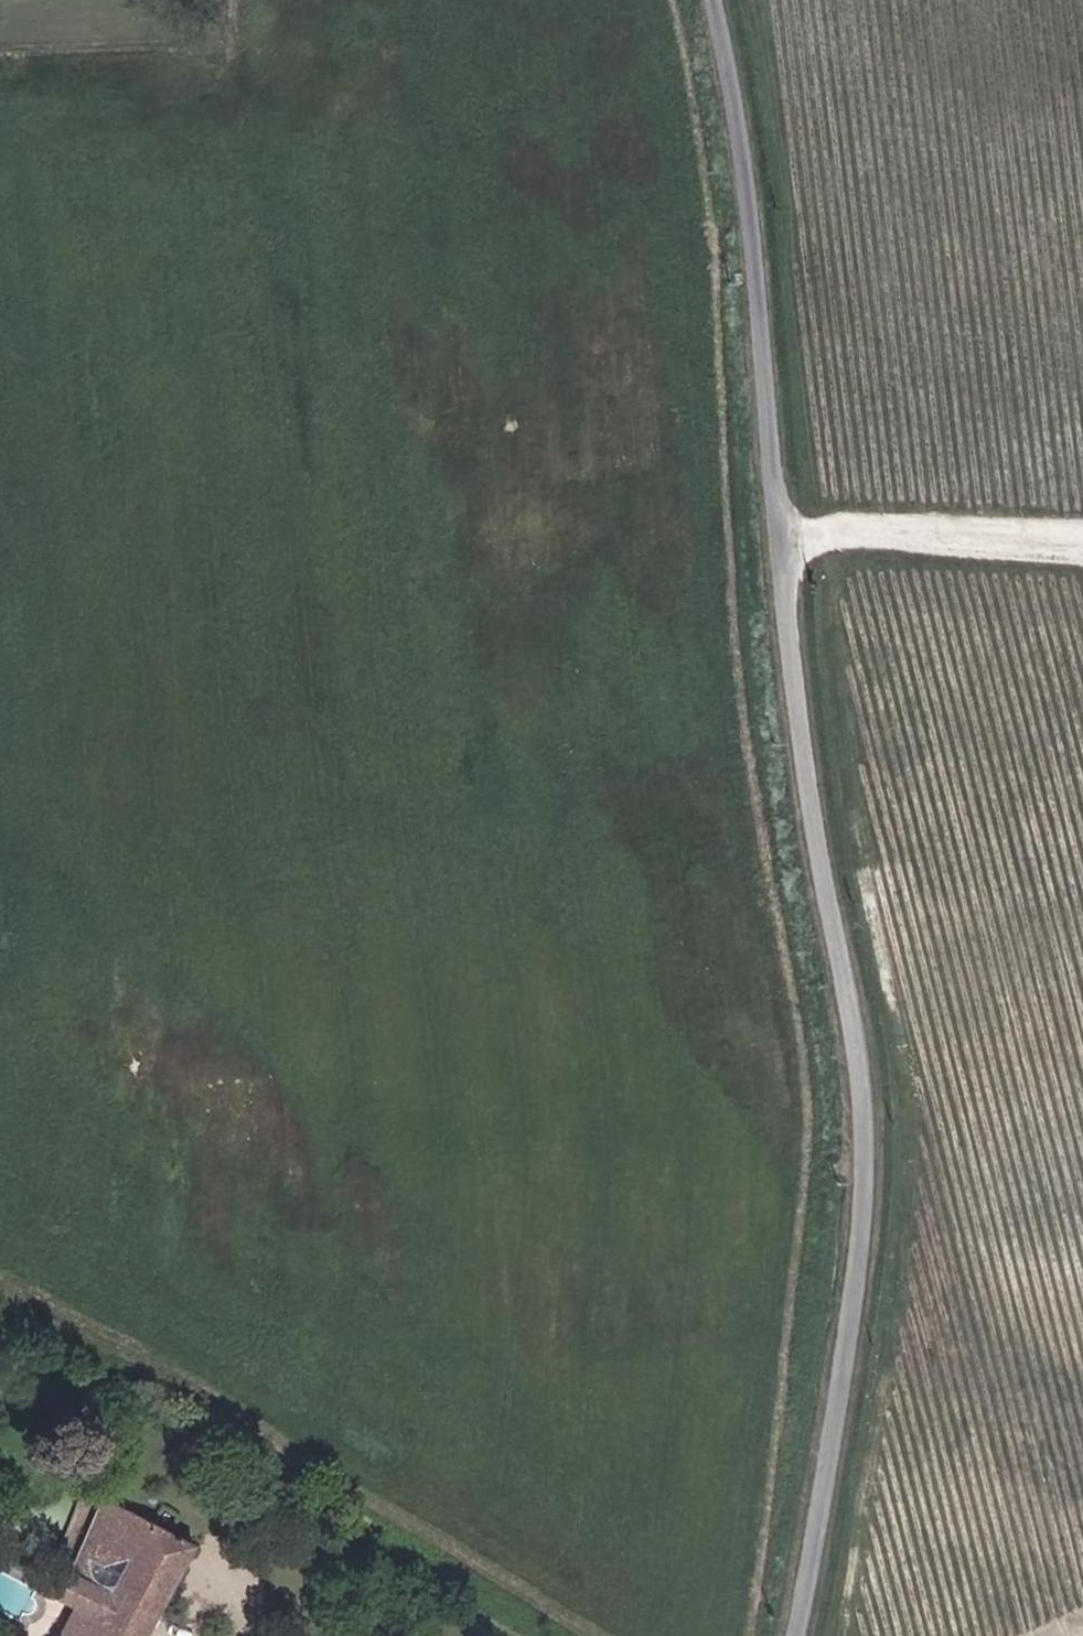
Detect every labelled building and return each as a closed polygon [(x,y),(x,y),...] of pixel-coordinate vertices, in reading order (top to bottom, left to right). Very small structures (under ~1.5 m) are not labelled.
[(176,1521),(180,1513),(166,1507),(162,1513),(119,1492),(72,1586),(94,1597),(75,1635),(157,1635),(206,1536),(176,1521)] [(21,1621),(0,1606),(0,1632),(6,1635),(10,1635),(21,1621)]
